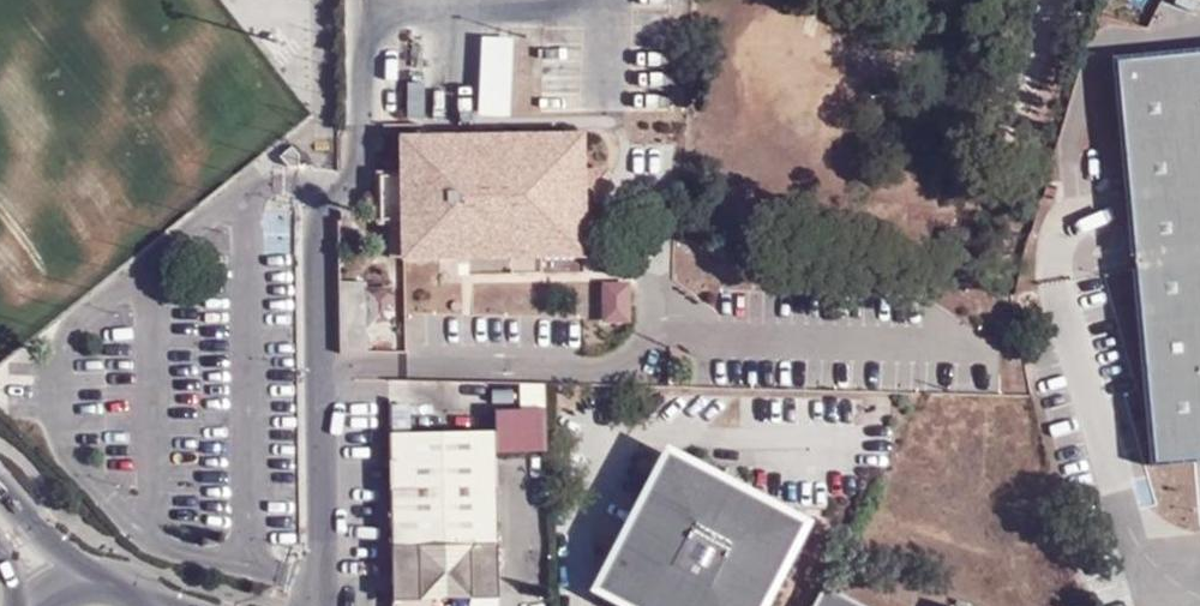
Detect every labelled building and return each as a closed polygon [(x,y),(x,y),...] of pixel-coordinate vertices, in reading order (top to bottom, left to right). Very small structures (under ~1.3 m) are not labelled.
[(509,113),(509,33),(479,33),(478,113),(509,113)] [(1117,56),(1154,463),(1199,458),(1199,48),(1117,56)] [(422,116),(422,78),(404,79),(405,117),(422,116)] [(582,136),(401,138),(402,174),(402,222),(403,258),(584,257),(583,221),(583,172),(582,136)] [(607,171),(583,172),(583,221),(608,220),(607,171)] [(402,222),(402,174),(378,175),(379,223),(402,222)] [(630,320),(628,278),(596,280),(598,322),(630,320)] [(337,279),(337,349),(364,349),(363,280),(337,279)] [(395,323),(394,283),(364,284),(365,323),(395,323)] [(432,599),(470,599),(469,605),(499,605),(500,581),(495,430),(390,434),(393,605),(432,605),(432,599)] [(668,456),(598,587),(635,605),(757,605),(802,522),(668,456)] [(825,588),(816,605),(861,605),(825,588)]
